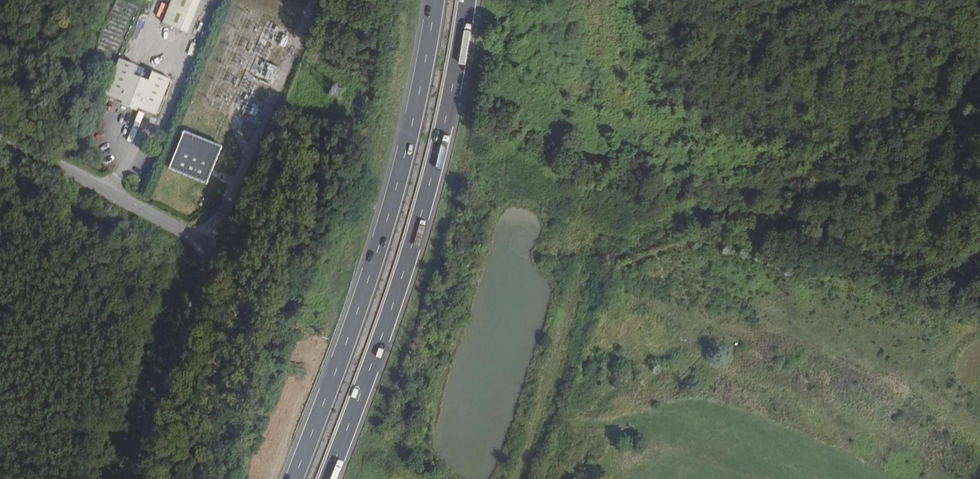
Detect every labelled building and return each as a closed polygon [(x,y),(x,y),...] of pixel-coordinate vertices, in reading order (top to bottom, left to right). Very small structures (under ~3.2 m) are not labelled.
[(160,30),(184,41),(202,0),(174,0),(160,30)] [(134,26),(128,41),(136,44),(141,29),(134,26)] [(112,104),(152,122),(168,87),(128,69),(112,104)] [(249,130),(252,122),(242,118),(239,126),(249,130)] [(187,128),(170,168),(210,184),(225,148),(195,135),(196,131),(187,128)]
